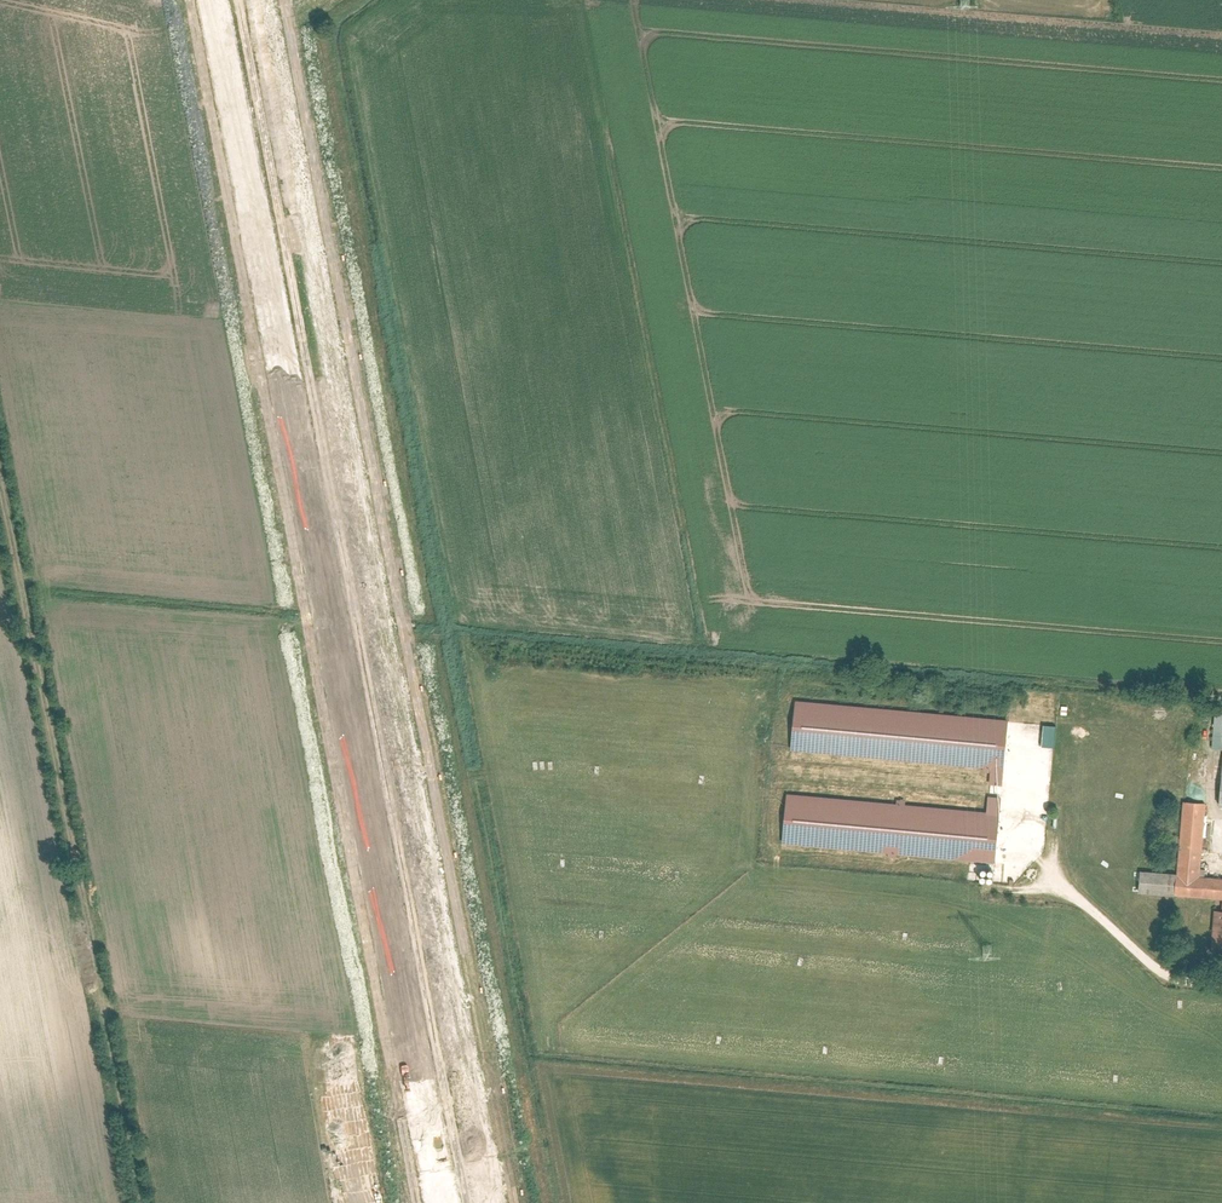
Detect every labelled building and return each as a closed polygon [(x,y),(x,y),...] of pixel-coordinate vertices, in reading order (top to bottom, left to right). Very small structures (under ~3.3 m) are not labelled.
[(1010,719),(797,701),(793,750),(992,767),(990,785),(1004,787),(1010,719)] [(1218,708),(1211,803),(1221,804),(1221,708),(1218,708)] [(1039,745),(1054,747),(1057,726),(1041,724),(1039,745)] [(787,795),(783,844),(996,863),(1002,795),(988,794),(986,813),(787,795)] [(1195,871),(1199,802),(1173,800),(1168,873),(1131,870),(1130,893),(1210,898),(1206,949),(1221,950),(1221,873),(1195,871)]
